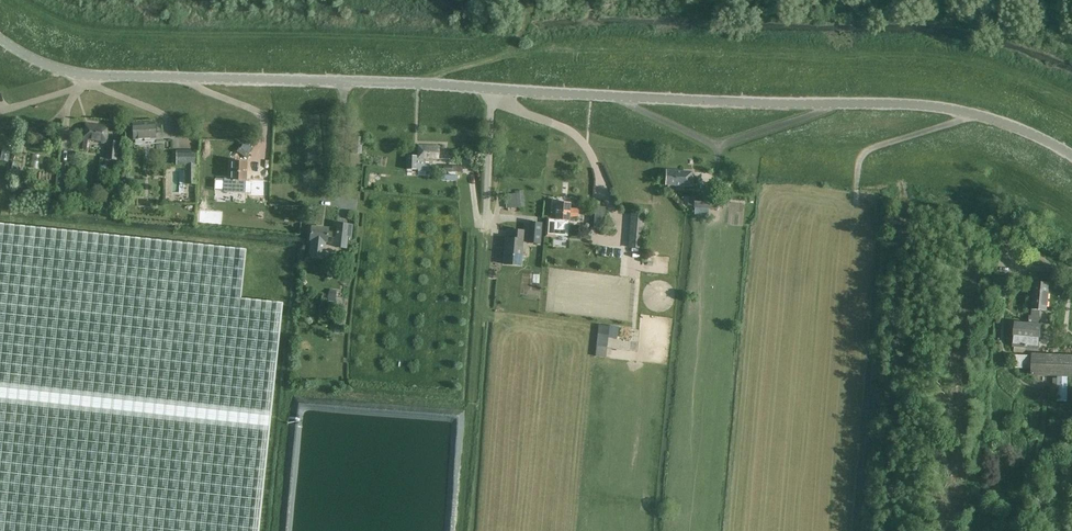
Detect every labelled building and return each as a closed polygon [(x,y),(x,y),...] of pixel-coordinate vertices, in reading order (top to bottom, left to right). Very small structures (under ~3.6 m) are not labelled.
[(154,123),(133,124),(134,138),(155,137),(154,123)] [(107,126),(86,124),(84,139),(105,141),(107,126)] [(108,140),(106,159),(116,160),(118,141),(108,140)] [(418,166),(424,166),(424,158),(438,158),(438,146),(418,145),(418,158),(419,158),(418,166)] [(186,166),(186,184),(196,184),(196,166),(197,166),(197,150),(176,151),(176,166),(186,166)] [(236,192),(245,192),(245,190),(245,181),(246,162),(232,161),(231,180),(237,180),(236,192)] [(692,176),(692,171),(666,170),(665,185),(694,186),(695,176),(692,176)] [(418,175),(414,188),(429,192),(432,179),(418,175)] [(245,181),(245,190),(250,191),(250,198),(253,198),(252,211),(262,212),(263,199),(266,199),(267,179),(251,178),(251,182),(245,181)] [(517,206),(516,193),(505,194),(506,207),(517,206)] [(694,196),(694,208),(716,209),(717,197),(694,196)] [(545,237),(555,237),(555,235),(568,236),(569,221),(574,221),(574,217),(578,218),(579,208),(570,208),(570,202),(557,202),(556,217),(546,216),(545,237)] [(594,206),(593,227),(604,228),(605,207),(594,206)] [(646,211),(632,210),(631,246),(645,247),(646,211)] [(309,255),(324,256),(326,242),(327,242),(327,237),(335,238),(334,248),(346,249),(348,237),(351,237),(353,224),(336,222),(336,231),(328,230),(328,228),(311,226),(309,240),(310,240),(309,255)] [(540,242),(541,223),(528,222),(526,241),(540,242)] [(282,304),(241,299),(246,250),(0,224),(0,530),(258,530),(282,304)] [(503,264),(520,266),(523,231),(508,229),(508,238),(505,238),(503,264)] [(1014,352),(1025,353),(1025,347),(1039,349),(1041,326),(1038,326),(1040,311),(1047,312),(1049,284),(1035,283),(1032,316),(1029,316),(1029,325),(1015,323),(1013,346),(1014,346),(1014,352)] [(329,291),(327,301),(335,302),(336,292),(329,291)] [(496,322),(496,332),(514,332),(515,322),(496,322)] [(607,347),(609,326),(598,325),(596,346),(607,347)] [(1067,401),(1068,377),(1071,377),(1071,355),(1032,354),(1032,356),(1015,355),(1015,367),(1031,368),(1031,376),(1057,377),(1057,378),(1053,378),(1053,389),(1057,389),(1057,401),(1067,401)]
